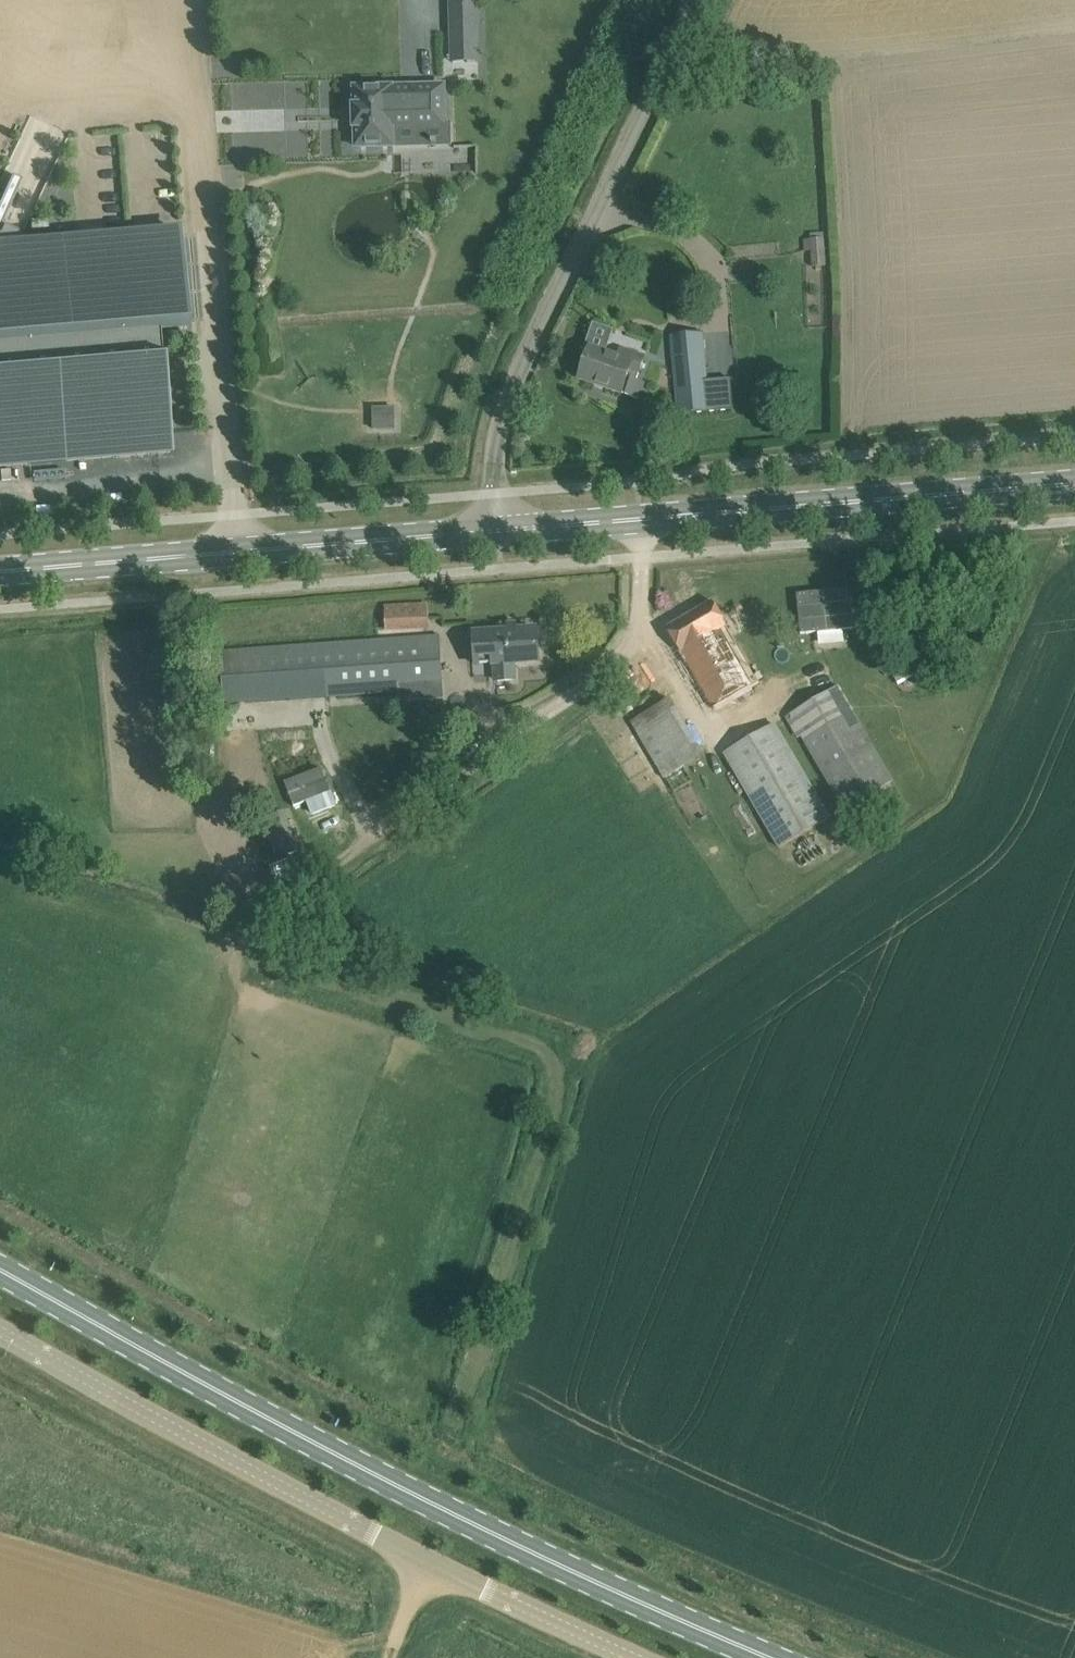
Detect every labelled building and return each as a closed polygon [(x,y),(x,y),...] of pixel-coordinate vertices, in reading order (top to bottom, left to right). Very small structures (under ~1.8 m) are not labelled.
[(355,107),(354,107),(355,128),(356,128),(357,147),(393,146),(393,128),(445,126),(445,125),(444,86),(355,89),(355,107)] [(170,452),(159,332),(187,328),(179,232),(0,246),(0,466),(170,452)] [(704,333),(670,336),(678,415),(711,412),(708,381),(704,333)] [(618,358),(611,355),(590,348),(580,379),(639,399),(644,383),(628,377),(630,370),(639,373),(645,357),(621,349),(618,358)] [(710,378),(731,377),(730,363),(709,364),(710,378)] [(376,428),(398,428),(398,405),(376,406),(376,428)] [(851,590),(798,594),(801,634),(854,629),(851,590)] [(727,626),(724,621),(713,603),(667,629),(681,653),(681,652),(713,708),(751,686),(719,630),(727,626)] [(429,627),(428,605),(385,607),(386,629),(429,627)] [(539,661),(538,651),(537,630),(474,634),(476,657),(494,656),(494,664),(495,664),(497,681),(514,680),(513,663),(539,661)] [(439,636),(222,652),(223,674),(225,704),(399,692),(443,689),(440,658),(439,636)] [(839,686),(789,716),(844,811),(894,782),(839,686)] [(640,718),(661,777),(702,762),(680,703),(640,718)] [(767,728),(725,754),(779,848),(822,823),(830,818),(775,723),(767,728)] [(285,783),(294,807),(307,802),(312,816),(336,807),(321,769),(285,783)]
